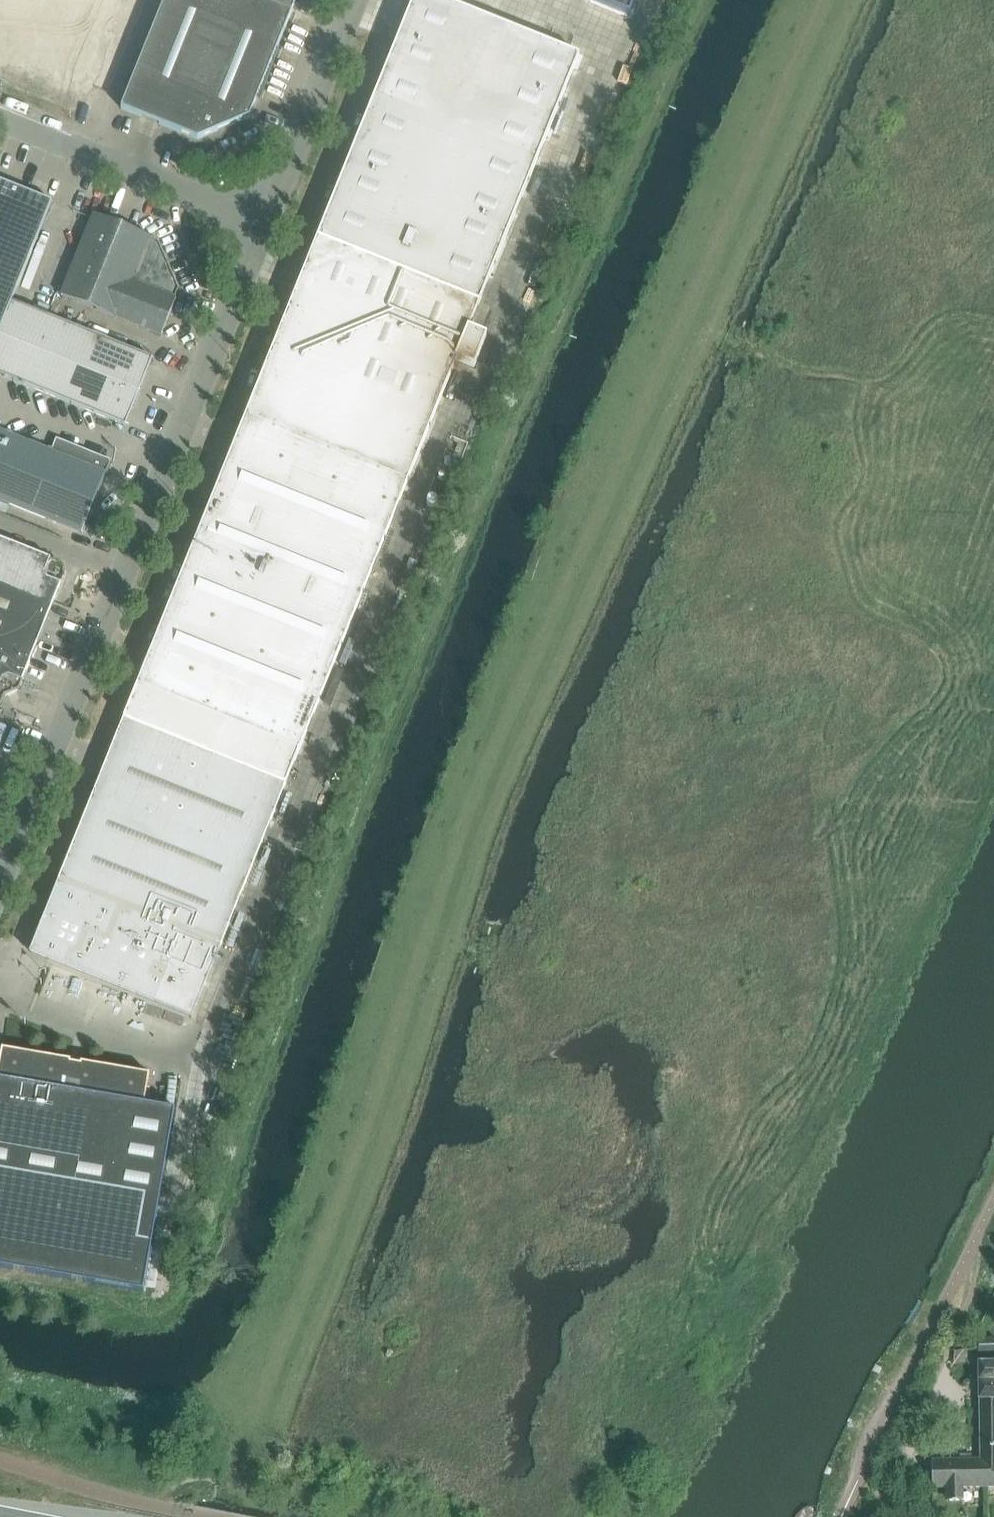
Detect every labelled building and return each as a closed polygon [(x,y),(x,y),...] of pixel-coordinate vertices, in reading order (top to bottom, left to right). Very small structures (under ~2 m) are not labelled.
[(198,139),(250,117),(297,0),(165,0),(121,108),(198,139)] [(124,719),(286,784),(457,360),(474,367),(487,336),(469,329),(538,159),(580,56),(441,0),(413,0),(375,94),(271,352),(278,355),(269,378),(262,375),(124,719)] [(629,15),(635,0),(593,0),(629,15)] [(24,385),(52,318),(12,302),(52,202),(0,181),(0,375),(24,385)] [(175,298),(178,289),(158,241),(149,238),(150,236),(94,214),(61,295),(114,316),(161,335),(176,299),(175,298)] [(52,318),(24,385),(125,426),(152,359),(52,318)] [(251,365),(265,370),(270,358),(256,352),(251,365)] [(82,533),(111,461),(56,439),(51,451),(0,431),(0,501),(82,533)] [(5,696),(20,689),(66,573),(62,563),(0,539),(0,694),(5,696)] [(192,1018),(286,784),(124,719),(37,935),(38,935),(39,935),(43,937),(40,943),(42,947),(44,952),(50,954),(49,958),(48,958),(48,960),(192,1018)] [(150,1076),(150,1074),(81,1063),(81,1065),(71,1063),(71,1061),(2,1049),(0,1062),(0,1267),(144,1292),(175,1109),(145,1104),(150,1076)] [(979,1344),(979,1354),(993,1354),(993,1344),(979,1344)] [(944,1486),(946,1486),(946,1500),(962,1500),(962,1486),(993,1486),(993,1362),(980,1362),(980,1398),(981,1398),(981,1458),(933,1458),(934,1486),(944,1486)]
